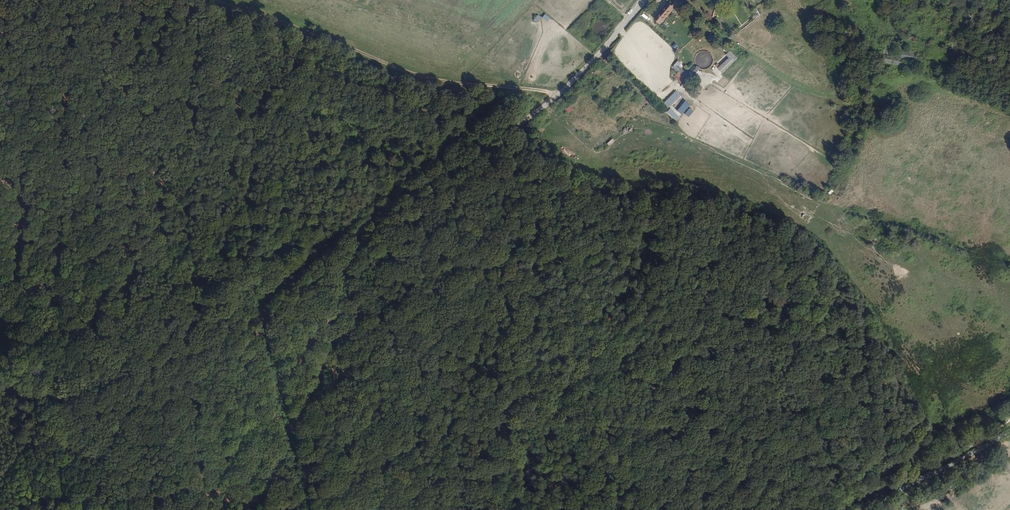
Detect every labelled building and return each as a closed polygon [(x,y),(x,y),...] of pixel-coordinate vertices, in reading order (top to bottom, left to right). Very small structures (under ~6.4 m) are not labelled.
[(669,4),(654,20),(659,24),(671,11),(674,13),(677,9),(680,12),(684,7),(677,0),(676,0),(670,5),(669,4)] [(546,22),(549,18),(544,14),(541,18),(546,22)] [(728,50),(726,53),(731,57),(719,70),(721,72),(736,57),(728,50)] [(697,66),(691,73),(696,78),(702,72),(699,70),(700,68),(697,66)] [(677,67),(675,70),(679,73),(675,77),(683,85),(689,78),(677,67)] [(676,91),(664,102),(669,107),(680,96),(676,91)] [(690,104),(685,100),(677,110),(682,114),(690,104)] [(567,114),(572,111),(569,106),(564,110),(567,114)] [(679,117),(671,109),(667,112),(676,120),(679,117)] [(600,147),(611,137),(607,132),(596,142),(600,147)]
